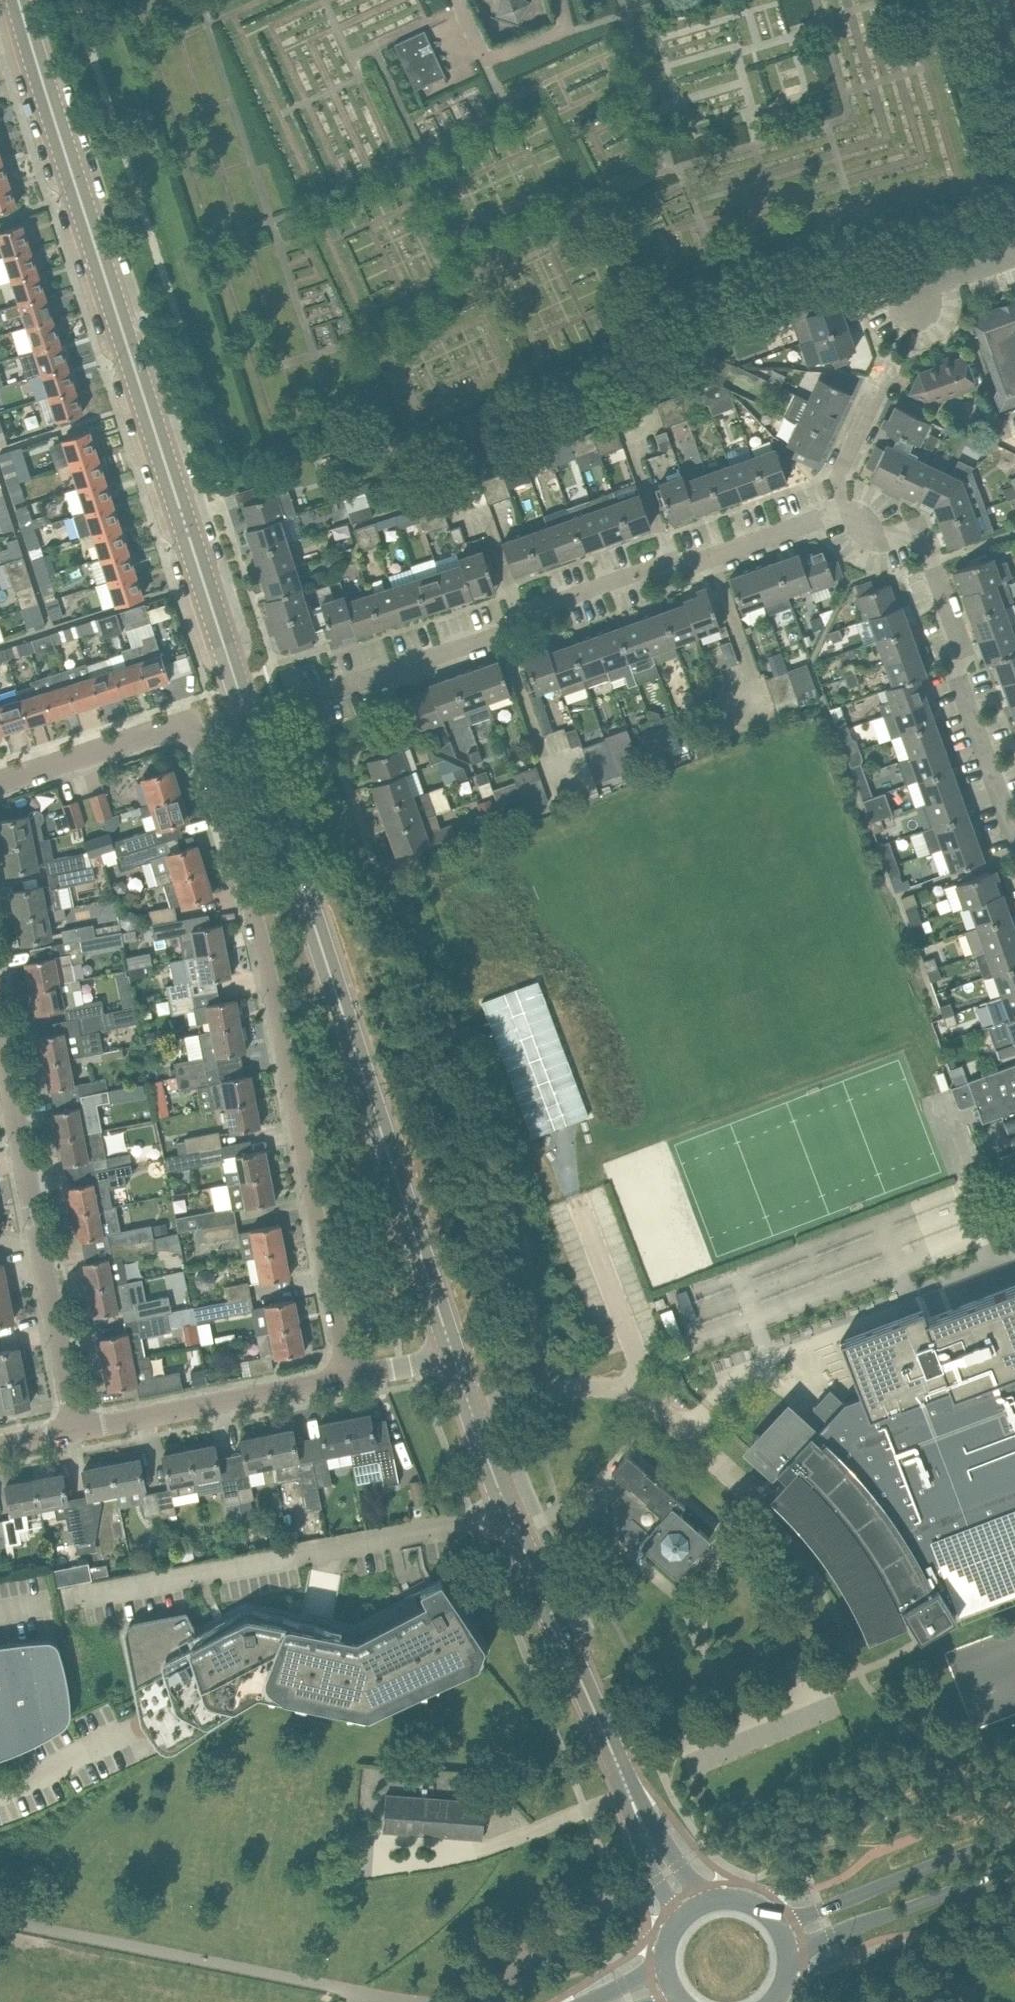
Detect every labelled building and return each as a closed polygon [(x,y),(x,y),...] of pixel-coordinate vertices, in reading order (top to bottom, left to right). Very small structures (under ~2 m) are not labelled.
[(526,20),(530,0),(502,0),(499,14),(526,20)] [(415,89),(446,75),(425,30),(394,44),(415,89)] [(2,159),(0,159),(0,185),(1,184),(9,182),(2,159)] [(1,184),(0,185),(0,210),(16,204),(9,182),(1,184)] [(4,229),(0,231),(0,242),(4,255),(30,247),(23,223),(4,229)] [(38,270),(30,247),(4,255),(12,279),(38,270)] [(45,294),(38,270),(12,279),(19,302),(45,294)] [(45,294),(19,302),(4,307),(8,318),(23,313),(27,326),(53,317),(45,294)] [(827,298),(812,303),(814,311),(807,313),(815,337),(847,326),(842,312),(843,311),(841,306),(840,307),(838,303),(829,306),(827,298)] [(1000,407),(1013,402),(1014,399),(1014,300),(972,316),(979,334),(998,387),(995,392),(1000,407)] [(60,340),(53,317),(27,326),(34,348),(60,340)] [(755,349),(779,341),(773,325),(750,333),(755,349)] [(847,326),(815,337),(823,360),(832,357),(835,365),(849,360),(846,352),(855,349),(854,345),(855,345),(853,339),(852,340),(847,326)] [(34,348),(35,349),(19,354),(27,378),(30,377),(37,374),(68,364),(60,340),(34,348)] [(975,384),(965,355),(920,372),(910,392),(928,400),(931,401),(975,384)] [(37,374),(30,377),(34,388),(45,384),(49,396),(76,388),(68,364),(37,374)] [(707,366),(702,375),(704,376),(712,380),(716,370),(707,366)] [(698,388),(697,390),(704,393),(708,404),(731,396),(727,387),(723,385),(727,376),(716,370),(712,380),(704,376),(698,388)] [(845,380),(831,373),(827,380),(819,376),(808,399),(839,414),(841,410),(842,411),(845,406),(843,405),(850,391),(841,387),(845,380)] [(76,388),(49,396),(40,399),(48,423),(83,411),(76,388)] [(839,414),(808,399),(795,392),(784,414),(797,420),(829,436),(839,414)] [(660,415),(679,408),(675,396),(656,402),(660,415)] [(890,434),(896,438),(892,446),(886,444),(884,448),(877,445),(867,466),(874,469),(871,477),(893,487),(915,498),(917,492),(923,480),(931,464),(912,455),(917,443),(919,443),(928,420),(914,413),(896,405),(886,427),(888,428),(886,433),(890,434)] [(679,408),(660,415),(664,426),(687,419),(684,412),(682,407),(679,408)] [(1002,430),(1006,420),(996,416),(992,426),(1002,430)] [(797,420),(787,443),(796,447),(793,455),(814,465),(818,457),(818,458),(820,454),(822,454),(824,449),(823,448),(829,436),(797,420)] [(596,429),(592,430),(596,442),(619,434),(615,422),(611,424),(596,429)] [(591,431),(571,441),(576,456),(598,448),(596,442),(592,430),(591,431)] [(656,434),(661,449),(672,446),(666,430),(656,434)] [(89,431),(80,434),(54,442),(61,466),(88,457),(97,454),(89,431)] [(931,449),(938,437),(930,433),(924,445),(931,449)] [(619,434),(596,442),(598,448),(601,454),(604,453),(611,451),(623,446),(619,434)] [(974,447),(989,453),(999,445),(978,436),(974,447)] [(543,457),(552,454),(549,444),(539,448),(543,457)] [(779,455),(776,447),(752,456),(764,488),(787,480),(784,471),(792,468),(787,454),(779,455)] [(97,454),(88,457),(61,466),(69,490),(78,487),(105,478),(97,454)] [(552,454),(543,457),(547,468),(556,465),(552,454)] [(764,488),(752,456),(729,464),(741,496),(745,495),(745,496),(751,494),(750,493),(764,488)] [(8,483),(20,479),(14,462),(2,465),(8,483)] [(741,496),(729,464),(707,472),(718,504),(732,499),(733,501),(738,499),(738,497),(741,496)] [(951,474),(931,464),(923,480),(917,492),(915,498),(916,495),(934,503),(940,498),(965,476),(964,475),(953,470),(951,474)] [(338,496),(356,491),(349,469),(331,475),(338,496)] [(934,503),(941,522),(948,520),(973,511),(985,507),(972,469),(965,476),(940,498),(934,503)] [(506,484),(502,472),(480,480),(484,492),(506,484)] [(685,480),(684,480),(694,510),(695,513),(718,504),(707,472),(685,480)] [(660,486),(656,488),(663,508),(667,506),(671,518),(694,510),(693,505),(684,480),(685,480),(683,475),(678,476),(659,483),(660,486)] [(112,501),(105,478),(78,487),(86,510),(112,501)] [(20,479),(8,483),(14,503),(26,499),(20,479)] [(258,500),(244,504),(251,527),(251,528),(279,519),(280,519),(285,518),(291,516),(297,514),(294,505),(287,482),(255,492),(258,500)] [(510,496),(506,484),(484,492),(488,504),(510,496)] [(1014,495),(1014,491),(1013,485),(1003,488),(1007,498),(1014,495)] [(8,508),(1,486),(0,487),(0,510),(8,508)] [(613,491),(590,499),(605,541),(609,540),(609,542),(611,541),(615,540),(614,538),(628,533),(616,501),(613,491)] [(651,525),(640,493),(616,501),(628,533),(651,525)] [(590,499),(567,507),(571,518),(582,549),(596,544),(597,546),(602,544),(602,543),(605,541),(590,499)] [(445,512),(441,500),(418,508),(421,520),(445,512)] [(112,501),(86,510),(73,514),(80,538),(94,534),(120,525),(112,501)] [(363,519),(373,515),(370,506),(360,509),(363,519)] [(993,530),(985,507),(973,511),(948,520),(941,522),(949,545),(956,543),(981,534),(993,530)] [(0,510),(0,521),(3,532),(15,528),(8,508),(0,510)] [(24,532),(35,528),(29,508),(17,511),(24,532)] [(363,519),(360,509),(349,512),(352,522),(363,519)] [(399,527),(411,523),(416,522),(412,510),(407,511),(395,515),(399,527)] [(449,524),(445,512),(421,520),(425,532),(449,524)] [(582,549),(571,518),(548,526),(560,558),(563,556),(563,558),(569,556),(568,554),(582,549)] [(248,533),(247,533),(249,539),(250,538),(255,552),(286,542),(279,520),(280,519),(279,519),(251,528),(251,527),(247,529),(248,533)] [(368,535),(378,532),(374,522),(365,525),(368,535)] [(127,548),(120,525),(94,534),(101,557),(127,548)] [(357,539),(368,535),(365,525),(354,528),(357,539)] [(460,525),(450,528),(449,528),(455,544),(465,540),(460,525)] [(560,558),(548,526),(525,534),(537,566),(560,558)] [(35,528),(24,532),(29,550),(41,546),(35,528)] [(371,546),(382,542),(378,532),(368,535),(371,546)] [(537,566),(525,534),(502,542),(514,574),(537,566)] [(371,546),(368,535),(357,539),(361,549),(371,546)] [(11,558),(23,554),(18,537),(6,541),(11,558)] [(259,566),(258,566),(259,572),(261,571),(262,575),(293,565),(286,542),(255,552),(259,566)] [(135,572),(127,548),(101,557),(109,580),(135,572)] [(824,549),(801,557),(800,557),(810,586),(811,589),(835,581),(834,578),(842,576),(836,560),(828,563),(824,549)] [(460,558),(459,558),(460,563),(461,564),(470,588),(471,593),(472,592),(494,585),(492,578),(491,573),(495,572),(489,552),(484,553),(483,550),(464,556),(460,558)] [(801,557),(799,553),(776,561),(787,594),(810,586),(800,557),(801,557)] [(2,573),(5,583),(13,580),(14,584),(31,578),(23,554),(11,558),(11,559),(0,563),(0,573),(2,573)] [(57,559),(46,562),(44,555),(32,558),(38,577),(60,570),(57,559)] [(1000,580),(999,576),(992,557),(958,569),(966,592),(972,589),(993,582),(1000,580)] [(776,561),(753,569),(764,601),(769,614),(792,606),(787,594),(779,568),(776,561)] [(460,563),(438,570),(447,596),(449,603),(473,595),(472,592),(471,593),(470,588),(461,564),(460,563)] [(301,588),(293,565),(262,575),(269,598),(270,598),(301,588)] [(753,569),(730,577),(741,609),(764,601),(753,569)] [(45,596),(56,592),(50,574),(60,571),(60,570),(38,577),(45,596)] [(449,603),(438,570),(415,577),(426,611),(449,603)] [(109,580),(96,584),(103,608),(143,595),(135,572),(109,580)] [(426,611),(415,577),(392,585),(403,618),(406,617),(407,618),(412,617),(412,615),(426,611)] [(39,602),(31,578),(14,584),(19,601),(21,607),(39,602)] [(972,589),(966,592),(963,593),(971,616),(1002,605),(1014,601),(1005,578),(1000,580),(993,582),(972,589)] [(872,581),(856,586),(859,594),(857,595),(864,618),(865,618),(865,619),(870,617),(869,617),(897,607),(897,606),(889,584),(875,589),(872,581)] [(319,597),(333,592),(329,583),(316,587),(319,597)] [(403,618),(392,585),(369,592),(380,625),(394,621),(394,622),(400,621),(399,619),(403,618)] [(346,601),(347,601),(347,600),(345,595),(321,603),(321,604),(307,608),(301,588),(270,598),(269,598),(266,599),(273,622),(281,646),(289,643),(291,651),(314,644),(311,636),(316,635),(314,629),(323,626),(327,636),(331,635),(332,638),(355,630),(356,630),(349,610),(346,601)] [(708,591),(684,599),(685,603),(686,603),(697,633),(701,632),(720,625),(719,622),(723,620),(716,601),(712,603),(708,591)] [(346,601),(349,610),(356,630),(355,630),(356,633),(380,625),(369,592),(347,600),(347,601),(346,601)] [(52,620),(64,616),(58,596),(46,600),(52,620)] [(21,607),(22,608),(27,627),(45,622),(39,602),(21,607)] [(129,619),(148,614),(145,603),(126,608),(129,619)] [(686,603),(685,603),(663,611),(674,643),(697,635),(696,634),(697,633),(686,603)] [(865,618),(864,618),(865,620),(868,618),(876,640),(909,628),(901,605),(897,606),(897,607),(869,617),(870,617),(865,619),(865,618)] [(1010,628),(1002,605),(971,616),(979,639),(1010,628)] [(833,608),(820,613),(821,615),(824,625),(833,608)] [(644,618),(640,619),(651,651),(674,643),(663,611),(649,616),(649,614),(643,616),(644,618)] [(105,637),(122,631),(117,612),(99,618),(105,637)] [(815,629),(824,625),(821,615),(811,619),(815,629)] [(104,637),(105,637),(99,618),(75,625),(79,637),(101,630),(104,637)] [(656,663),(640,619),(617,627),(633,670),(635,669),(635,670),(656,663)] [(55,644),(79,637),(75,625),(51,633),(55,644)] [(598,634),(595,635),(609,677),(610,679),(625,674),(629,685),(637,682),(633,670),(617,627),(611,630),(604,632),(603,631),(598,632),(598,634)] [(832,642),(842,638),(838,628),(828,632),(832,642)] [(914,642),(909,628),(876,640),(883,663),(917,651),(916,647),(918,647),(916,641),(914,642)] [(979,639),(987,662),(995,659),(1014,651),(1014,642),(1010,628),(979,639)] [(55,644),(51,633),(28,641),(32,653),(36,651),(38,657),(57,651),(55,644)] [(586,638),(572,643),(587,685),(609,677),(595,635),(591,636),(591,635),(585,637),(586,638)] [(731,640),(720,644),(728,666),(739,662),(731,640)] [(8,660),(32,653),(28,641),(4,648),(8,660)] [(572,643),(550,651),(549,651),(560,683),(564,694),(587,685),(572,643)] [(123,653),(111,657),(118,679),(123,694),(147,686),(145,679),(139,660),(138,661),(132,645),(121,649),(123,653)] [(8,660),(4,648),(0,649),(0,662),(8,660)] [(529,668),(524,669),(531,689),(535,687),(537,691),(556,684),(560,683),(549,651),(550,651),(549,648),(524,656),(527,664),(529,668)] [(781,651),(767,656),(774,675),(779,673),(784,671),(786,670),(788,670),(781,651)] [(919,655),(917,651),(883,663),(891,685),(894,684),(894,685),(918,677),(926,674),(921,660),(922,659),(920,654),(919,655)] [(995,659),(1003,682),(1014,678),(1014,651),(995,659)] [(161,653),(139,660),(145,679),(147,686),(170,679),(161,653)] [(118,679),(111,657),(88,664),(100,701),(123,694),(118,679)] [(499,660),(476,668),(480,679),(487,700),(491,710),(513,702),(510,692),(499,660)] [(87,664),(87,662),(63,670),(76,709),(100,701),(88,664),(87,664)] [(845,677),(855,673),(851,663),(841,667),(845,677)] [(456,673),(456,675),(453,676),(464,708),(469,723),(492,714),(487,700),(476,668),(462,673),(461,672),(456,673)] [(76,709),(63,670),(40,678),(52,717),(76,709)] [(792,681),(788,670),(786,670),(784,671),(779,673),(774,675),(765,678),(770,690),(792,681)] [(728,688),(722,673),(712,676),(717,692),(728,688)] [(855,673),(845,677),(849,687),(859,683),(855,673)] [(431,688),(442,716),(464,708),(453,676),(449,677),(449,676),(443,678),(444,679),(429,684),(431,688)] [(894,684),(891,685),(891,686),(886,687),(894,711),(916,703),(926,699),(918,677),(894,685),(894,684)] [(31,680),(36,693),(21,698),(29,724),(52,717),(40,678),(31,680)] [(1003,682),(1011,705),(1014,703),(1014,678),(1003,682)] [(774,701),(797,693),(792,681),(770,690),(774,701)] [(405,713),(411,729),(419,726),(420,728),(444,720),(442,716),(431,688),(408,697),(413,710),(405,713)] [(801,705),(797,693),(774,701),(778,713),(801,705)] [(723,708),(719,696),(696,704),(700,716),(723,708)] [(21,698),(0,705),(0,716),(5,732),(29,724),(21,698)] [(926,699),(916,703),(894,711),(901,734),(924,726),(934,722),(926,699)] [(704,728),(728,719),(723,708),(700,716),(704,728)] [(654,730),(663,726),(660,717),(650,720),(654,730)] [(838,731),(848,727),(845,718),(834,721),(838,731)] [(654,730),(650,720),(640,724),(644,734),(654,730)] [(934,722),(924,726),(901,734),(909,757),(932,749),(942,745),(941,741),(942,740),(941,735),(939,735),(934,722)] [(571,747),(582,743),(576,727),(565,731),(571,747)] [(848,727),(838,731),(841,741),(851,737),(848,727)] [(407,737),(395,741),(380,747),(383,755),(369,760),(377,782),(377,783),(405,773),(405,774),(409,772),(401,748),(410,745),(407,737)] [(609,751),(605,739),(582,747),(587,759),(609,751)] [(450,740),(439,748),(454,755),(455,755),(450,740)] [(942,745),(932,749),(909,757),(917,780),(940,771),(950,768),(945,753),(947,753),(945,747),(943,748),(942,745)] [(446,759),(426,750),(431,764),(446,759)] [(472,763),(482,759),(479,750),(469,753),(472,763)] [(613,763),(611,756),(609,751),(587,759),(591,770),(613,763)] [(613,763),(591,770),(595,782),(617,775),(613,763)] [(854,776),(864,773),(861,764),(851,767),(854,776)] [(540,777),(536,765),(513,773),(517,785),(540,777)] [(457,779),(467,776),(463,766),(454,770),(457,779)] [(950,768),(940,771),(917,780),(925,802),(948,794),(959,791),(957,786),(959,786),(957,781),(955,781),(950,768)] [(180,793),(173,769),(143,779),(151,803),(180,793)] [(479,783),(489,779),(486,770),(475,773),(479,783)] [(374,788),(373,789),(374,794),(376,793),(381,807),(412,796),(405,774),(405,773),(377,783),(377,782),(372,784),(374,788)] [(864,773),(854,776),(858,786),(867,783),(864,773)] [(522,797),(544,789),(540,777),(517,785),(522,797)] [(549,801),(544,789),(522,797),(526,809),(549,801)] [(428,790),(412,796),(381,807),(389,830),(420,819),(436,813),(428,790)] [(112,815),(105,791),(90,795),(98,820),(112,815)] [(885,791),(863,799),(868,812),(871,822),(880,818),(893,814),(885,791)] [(959,791),(948,794),(925,802),(932,825),(956,817),(967,813),(959,791)] [(140,807),(143,816),(154,813),(159,828),(188,818),(180,793),(151,803),(151,804),(140,807)] [(491,798),(478,802),(482,814),(495,809),(491,798)] [(71,829),(85,824),(77,800),(63,804),(71,829)] [(28,815),(0,821),(0,834),(2,846),(50,837),(63,835),(62,826),(49,828),(47,822),(50,816),(48,810),(43,807),(36,808),(33,814),(28,815)] [(967,813),(956,817),(932,825),(940,848),(943,847),(975,836),(974,832),(975,832),(973,827),(972,827),(967,813)] [(880,818),(871,822),(874,831),(884,827),(880,818)] [(395,828),(389,830),(397,853),(403,851),(417,846),(420,854),(439,848),(459,841),(453,823),(441,827),(425,832),(420,819),(395,828)] [(120,855),(156,843),(151,829),(116,841),(120,855)] [(89,856),(115,847),(110,832),(84,841),(89,856)] [(975,836),(943,847),(940,848),(948,871),(964,866),(983,859),(975,836)] [(50,837),(2,846),(7,872),(43,865),(45,874),(86,866),(84,852),(54,858),(50,837)] [(123,867),(134,864),(135,865),(160,857),(156,843),(120,855),(123,867)] [(167,854),(172,869),(155,874),(158,884),(164,882),(205,869),(197,845),(178,851),(167,854)] [(887,868),(897,864),(893,854),(883,857),(887,868)] [(86,866),(45,874),(47,884),(11,891),(16,917),(64,907),(62,907),(58,887),(95,880),(93,864),(86,866)] [(897,864),(887,868),(890,878),(901,874),(897,864)] [(205,869),(164,882),(171,905),(149,910),(152,924),(178,919),(175,906),(212,894),(205,869)] [(957,877),(959,881),(956,882),(964,906),(969,904),(998,893),(990,871),(978,875),(976,870),(957,877)] [(1001,892),(998,893),(969,904),(977,927),(1010,915),(1005,902),(1006,901),(1004,896),(1003,896),(1001,892)] [(910,925),(921,921),(915,904),(904,908),(910,925)] [(64,907),(16,917),(21,942),(51,936),(48,921),(66,918),(64,907)] [(1010,915),(977,927),(985,950),(1014,939),(1014,930),(1010,915)] [(178,919),(152,924),(145,926),(147,940),(181,934),(178,919)] [(921,921),(910,925),(914,936),(925,932),(921,921)] [(226,949),(221,923),(192,929),(197,955),(226,949)] [(62,930),(63,942),(96,935),(94,926),(93,924),(62,930)] [(123,941),(137,938),(135,929),(121,932),(123,941)] [(122,944),(120,931),(96,935),(63,942),(53,944),(55,953),(22,959),(24,974),(27,974),(30,987),(75,978),(72,963),(83,961),(81,952),(122,944)] [(985,950),(993,973),(1014,965),(1014,939),(985,950)] [(197,955),(184,957),(188,981),(167,985),(169,999),(192,995),(190,983),(232,975),(226,949),(197,955)] [(927,970),(937,967),(934,957),(924,961),(927,970)] [(993,973),(1002,995),(1014,990),(1014,965),(993,973)] [(937,967),(927,970),(931,980),(941,976),(937,967)] [(30,987),(35,1014),(42,1012),(55,1010),(64,1008),(77,1006),(73,989),(81,987),(80,978),(75,979),(75,978),(30,987)] [(538,980),(482,1002),(533,1138),(590,1116),(538,980)] [(1002,995),(1009,1017),(1010,1018),(1014,1016),(1014,990),(1002,995)] [(172,1014),(194,1010),(196,1023),(209,1021),(211,1030),(241,1024),(236,998),(195,1006),(192,995),(169,999),(172,1014)] [(79,1017),(104,1012),(102,1001),(77,1006),(79,1017)] [(944,1016),(954,1012),(950,1002),(940,1005),(944,1016)] [(113,1010),(112,1010),(115,1024),(136,1019),(134,1006),(129,1007),(123,1008),(113,1010)] [(39,1036),(45,1062),(52,1061),(69,1057),(86,1054),(82,1034),(107,1029),(106,1024),(106,1022),(104,1012),(79,1017),(81,1027),(55,1032),(39,1036)] [(954,1012),(944,1016),(947,1026),(958,1022),(954,1012)] [(1010,1018),(1009,1017),(1006,1018),(1006,1019),(987,1025),(999,1057),(1014,1051),(1014,1016),(1010,1018)] [(241,1024),(211,1030),(216,1056),(246,1050),(241,1024)] [(154,1031),(145,1033),(147,1042),(156,1040),(154,1031)] [(122,1047),(86,1054),(68,1058),(69,1063),(81,1061),(82,1064),(124,1056),(122,1047)] [(215,1068),(212,1054),(173,1061),(176,1076),(215,1068)] [(73,1084),(69,1063),(68,1058),(52,1061),(45,1062),(50,1089),(52,1088),(66,1086),(73,1084)] [(983,1122),(1002,1115),(1014,1150),(998,1156),(1003,1169),(1014,1164),(1014,1063),(968,1080),(951,1086),(959,1107),(976,1102),(983,1122)] [(956,1083),(968,1080),(963,1064),(951,1067),(956,1083)] [(178,1087),(178,1090),(208,1084),(214,1108),(226,1106),(246,1101),(256,1099),(251,1073),(217,1080),(215,1068),(176,1076),(168,1077),(171,1089),(178,1087)] [(80,1094),(108,1088),(106,1079),(92,1082),(92,1080),(78,1083),(80,1094)] [(160,1117),(171,1115),(165,1086),(154,1089),(160,1117)] [(110,1101),(108,1088),(68,1097),(70,1108),(56,1111),(54,1111),(59,1138),(66,1136),(101,1130),(101,1129),(99,1130),(94,1104),(96,1103),(110,1101)] [(256,1099),(246,1101),(226,1106),(231,1131),(261,1125),(256,1099)] [(93,1159),(95,1170),(132,1162),(131,1153),(107,1157),(101,1130),(66,1136),(59,1138),(65,1164),(67,1164),(93,1159)] [(219,1130),(184,1137),(185,1140),(177,1141),(179,1153),(222,1145),(219,1130)] [(164,1156),(167,1172),(225,1160),(222,1145),(179,1153),(164,1156)] [(266,1150),(265,1148),(236,1154),(239,1169),(225,1172),(227,1183),(270,1175),(268,1163),(273,1162),(270,1149),(266,1150)] [(132,1162),(95,1170),(97,1181),(71,1186),(69,1186),(74,1213),(80,1212),(113,1205),(110,1188),(127,1184),(125,1175),(134,1173),(132,1162)] [(231,1206),(179,1216),(181,1231),(196,1228),(236,1220),(234,1209),(276,1201),(270,1175),(227,1183),(231,1206)] [(151,1226),(151,1224),(121,1230),(116,1204),(113,1205),(80,1212),(74,1213),(79,1240),(81,1239),(86,1238),(107,1234),(109,1245),(154,1236),(151,1226)] [(236,1220),(196,1228),(199,1243),(240,1235),(236,1220)] [(153,1225),(155,1235),(168,1233),(166,1223),(153,1225)] [(280,1223),(270,1225),(250,1229),(255,1256),(275,1252),(285,1250),(280,1223)] [(154,1236),(109,1245),(112,1256),(84,1262),(89,1289),(95,1287),(125,1282),(127,1281),(122,1255),(156,1249),(154,1236)] [(285,1250),(275,1252),(255,1256),(260,1282),(290,1276),(285,1250)] [(228,1299),(251,1295),(248,1281),(225,1285),(228,1299)] [(114,1312),(122,1310),(130,1308),(129,1303),(125,1282),(95,1287),(89,1289),(94,1315),(101,1314),(114,1312)] [(926,1318),(923,1309),(840,1341),(861,1394),(844,1401),(842,1403),(830,1393),(816,1407),(814,1405),(813,1407),(826,1419),(816,1430),(791,1406),(752,1449),(749,1452),(774,1475),(778,1471),(787,1479),(777,1489),(779,1491),(789,1501),(813,1527),(835,1555),(853,1585),(870,1617),(876,1631),(876,1632),(904,1620),(903,1617),(907,1615),(920,1636),(955,1614),(951,1607),(958,1603),(961,1611),(1014,1591),(1014,1285),(926,1318)] [(13,1320),(8,1291),(0,1293),(0,1322),(13,1320)] [(167,1295),(135,1302),(138,1318),(171,1311),(167,1295)] [(251,1295),(228,1299),(224,1300),(227,1315),(254,1311),(251,1295)] [(300,1325),(295,1299),(265,1305),(270,1331),(300,1325)] [(213,1318),(210,1303),(194,1306),(196,1321),(213,1318)] [(138,1318),(124,1321),(126,1332),(98,1337),(103,1363),(110,1362),(134,1357),(145,1355),(141,1336),(170,1331),(168,1322),(194,1317),(192,1307),(171,1311),(138,1318)] [(270,1331),(257,1333),(261,1356),(248,1359),(249,1361),(251,1374),(274,1369),(271,1357),(305,1351),(300,1325),(270,1331)] [(10,1349),(0,1351),(0,1380),(16,1377),(24,1376),(18,1347),(10,1349)] [(103,1363),(108,1389),(115,1388),(138,1384),(138,1383),(140,1395),(144,1395),(171,1389),(183,1387),(180,1370),(168,1372),(155,1375),(153,1376),(149,1354),(145,1355),(134,1357),(110,1362),(103,1363)] [(2,1409),(29,1404),(24,1376),(16,1377),(0,1380),(0,1409),(2,1409)] [(372,1421),(370,1413),(345,1418),(351,1449),(354,1464),(378,1460),(383,1485),(399,1482),(391,1440),(376,1443),(372,1421)] [(325,1454),(326,1454),(351,1449),(345,1418),(320,1423),(322,1433),(322,1434),(325,1454)] [(292,1429),(266,1434),(268,1443),(272,1464),(297,1459),(298,1459),(294,1439),(292,1429)] [(268,1443),(266,1434),(242,1438),(243,1448),(244,1452),(247,1469),(248,1469),(262,1466),(265,1483),(276,1481),(272,1464),(268,1443)] [(226,1503),(239,1500),(234,1476),(221,1479),(217,1457),(214,1443),(188,1448),(190,1459),(194,1480),(196,1490),(197,1495),(223,1490),(226,1503)] [(167,1473),(170,1485),(171,1488),(156,1491),(160,1512),(161,1517),(176,1513),(172,1495),(196,1490),(194,1480),(190,1459),(188,1448),(164,1453),(166,1463),(167,1473)] [(635,1550),(641,1555),(646,1549),(677,1575),(690,1560),(692,1561),(693,1561),(694,1561),(695,1560),(696,1560),(697,1559),(697,1558),(698,1558),(698,1557),(698,1556),(698,1555),(698,1554),(697,1553),(696,1552),(710,1537),(684,1515),(679,1511),(685,1504),(661,1483),(660,1484),(644,1470),(645,1469),(627,1454),(612,1472),(628,1485),(612,1503),(630,1518),(616,1534),(634,1551),(635,1550)] [(145,1486),(140,1458),(111,1464),(116,1491),(145,1486)] [(327,1458),(312,1461),(318,1486),(332,1483),(327,1458)] [(318,1486),(312,1461),(298,1464),(303,1489),(318,1486)] [(83,1469),(87,1489),(88,1494),(77,1497),(88,1552),(97,1550),(94,1540),(102,1494),(116,1491),(111,1464),(83,1469)] [(71,1529),(74,1544),(76,1544),(78,1554),(88,1552),(77,1497),(67,1498),(67,1493),(63,1473),(34,1479),(39,1507),(54,1504),(57,1518),(66,1517),(69,1529),(71,1529)] [(234,1476),(239,1500),(251,1498),(253,1498),(251,1485),(249,1474),(234,1476)] [(34,1479),(6,1484),(13,1518),(2,1520),(6,1541),(7,1544),(21,1541),(19,1530),(29,1528),(25,1509),(39,1507),(34,1479)] [(160,1512),(156,1491),(142,1494),(145,1515),(160,1512)] [(126,1633),(126,1635),(126,1636),(140,1706),(140,1708),(141,1709),(142,1710),(143,1711),(145,1712),(147,1713),(148,1713),(150,1713),(152,1712),(158,1723),(155,1724),(154,1725),(152,1727),(152,1728),(151,1729),(151,1731),(151,1732),(151,1734),(152,1736),(159,1746),(160,1748),(161,1749),(163,1750),(165,1751),(167,1751),(170,1751),(171,1751),(173,1750),(175,1749),(236,1708),(237,1709),(257,1696),(370,1723),(481,1666),(481,1638),(443,1579),(406,1598),(355,1625),(332,1620),(300,1614),(246,1603),(224,1615),(215,1620),(197,1629),(188,1612),(187,1612),(136,1622),(134,1622),(133,1623),(131,1624),(129,1626),(128,1627),(127,1629),(127,1630),(126,1631),(126,1633)] [(1014,1647),(1010,1634),(1009,1635),(1005,1650),(993,1643),(987,1652),(1000,1660),(1012,1657),(1009,1667),(1014,1669),(1014,1647)] [(9,1753),(19,1749),(30,1744),(37,1741),(41,1738),(52,1733),(63,1726),(65,1724),(66,1723),(67,1721),(68,1719),(69,1718),(70,1715),(71,1712),(71,1710),(71,1708),(71,1703),(70,1696),(69,1688),(68,1681),(67,1674),(64,1663),(62,1656),(61,1652),(60,1647),(59,1645),(58,1643),(56,1641),(54,1640),(51,1639),(49,1638),(47,1638),(37,1639),(25,1640),(7,1642),(0,1643),(0,1756),(9,1753)] [(1001,1690),(1002,1694),(991,1702),(994,1712),(975,1718),(979,1720),(1014,1709),(1014,1678),(1001,1690)] [(485,1802),(478,1801),(386,1794),(383,1830),(483,1838),(485,1802)]
